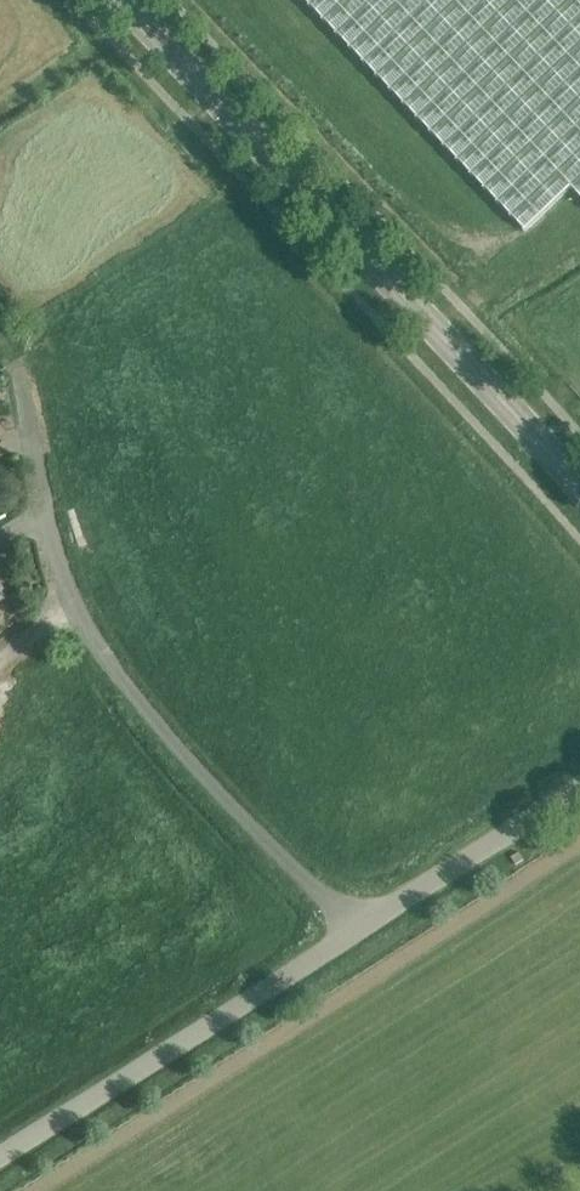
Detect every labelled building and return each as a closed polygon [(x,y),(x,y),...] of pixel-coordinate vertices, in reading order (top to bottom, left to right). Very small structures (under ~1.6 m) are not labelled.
[(526,231),(572,186),(579,194),(579,0),(305,0),(526,231)]
